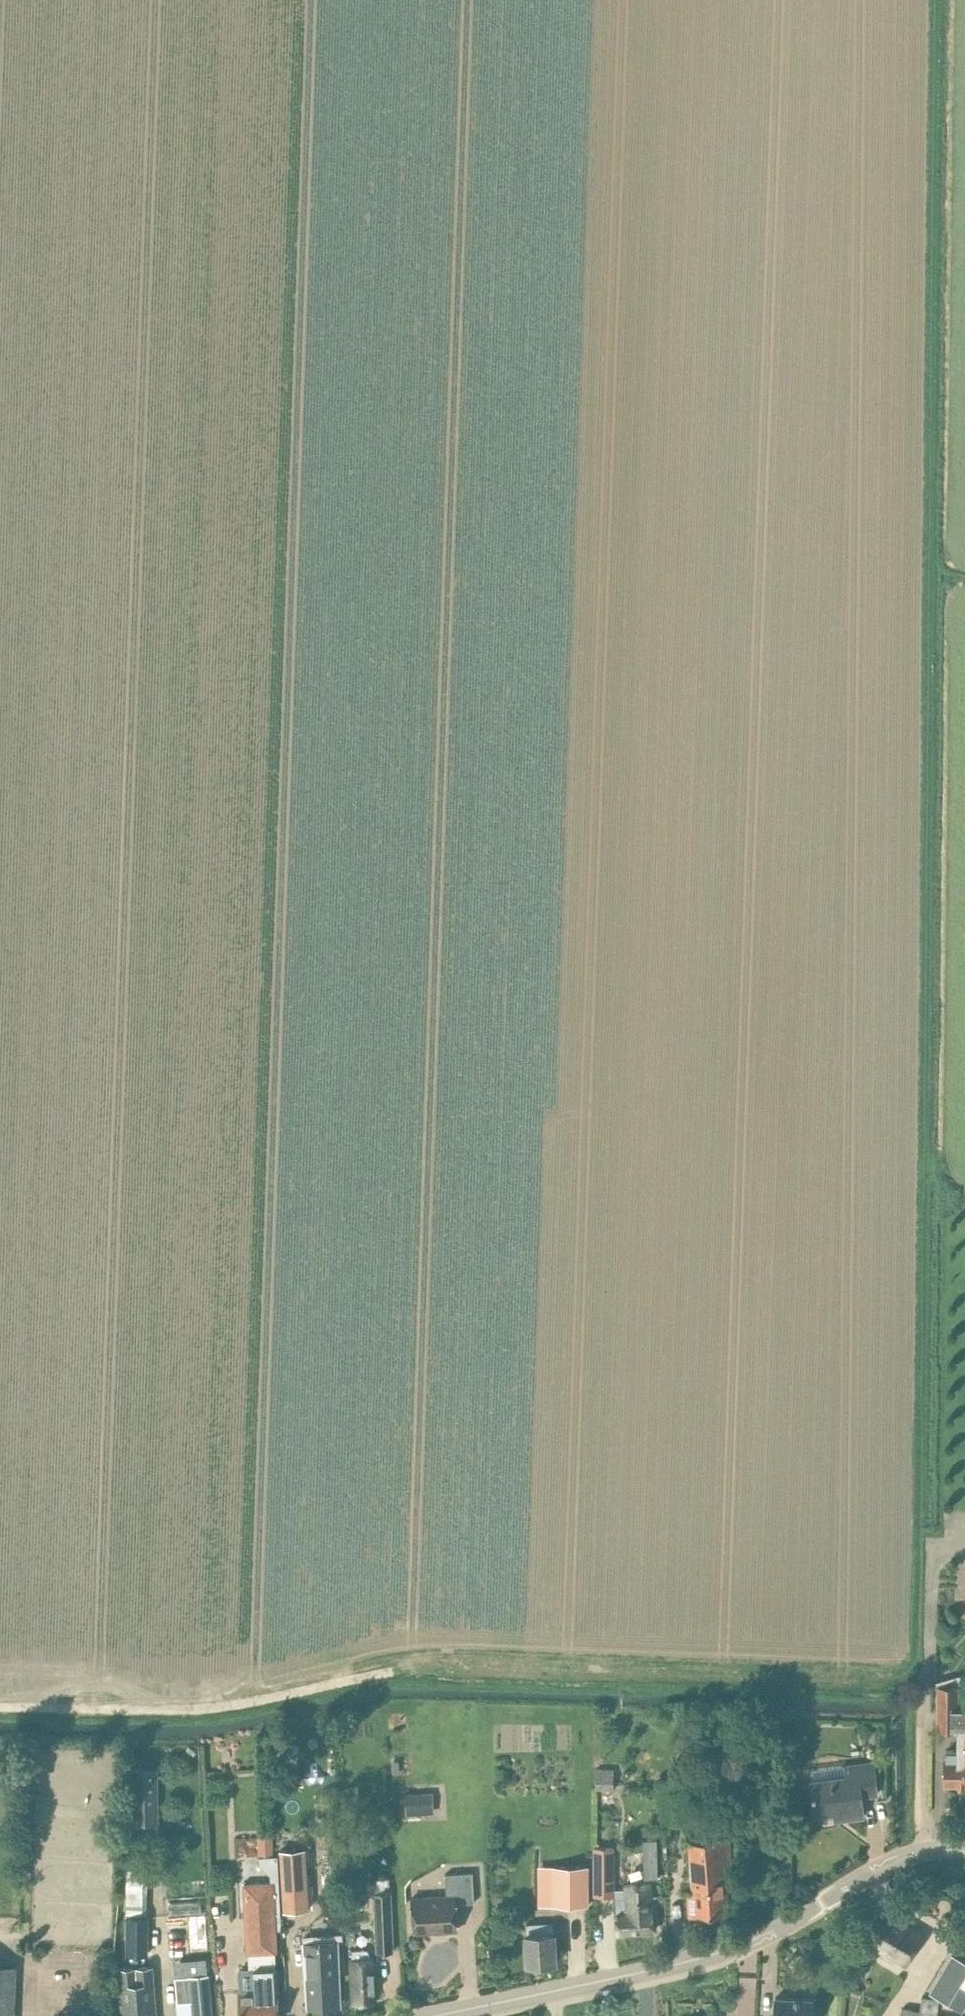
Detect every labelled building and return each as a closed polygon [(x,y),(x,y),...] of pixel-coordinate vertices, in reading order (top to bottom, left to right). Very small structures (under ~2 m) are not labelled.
[(937,1730),(956,1730),(956,1751),(945,1751),(945,1759),(945,1764),(945,1784),(964,1784),(964,1707),(955,1707),(955,1687),(937,1688),(937,1730)] [(835,1820),(864,1816),(861,1796),(877,1794),(873,1762),(845,1765),(847,1777),(810,1781),(812,1795),(815,1815),(834,1813),(835,1820)] [(159,1767),(132,1768),(132,1822),(159,1822),(159,1767)] [(596,1768),(595,1790),(614,1791),(614,1770),(596,1768)] [(407,1813),(441,1812),(441,1791),(406,1792),(407,1813)] [(332,1802),(322,1802),(322,1811),(332,1811),(332,1802)] [(271,1881),(245,1882),(248,1939),(274,1938),(274,1929),(282,1929),(279,1881),(279,1868),(278,1855),(274,1855),(273,1835),(257,1835),(258,1845),(258,1855),(260,1855),(260,1864),(270,1864),(271,1874),(271,1881)] [(657,1838),(643,1838),(644,1878),(658,1878),(657,1838)] [(687,1892),(687,1895),(689,1915),(727,1912),(724,1875),(732,1874),(729,1838),(687,1841),(691,1891),(687,1892)] [(594,1847),(594,1896),(614,1897),(614,1847),(594,1847)] [(281,1849),(284,1910),(308,1908),(305,1848),(281,1849)] [(763,1857),(750,1858),(751,1868),(764,1867),(763,1857)] [(588,1866),(553,1866),(553,1867),(553,1904),(553,1905),(588,1905),(588,1866)] [(128,1867),(126,1890),(127,1918),(128,1955),(146,1954),(148,1954),(149,1954),(149,1935),(149,1916),(147,1916),(148,1868),(146,1868),(129,1867),(128,1867)] [(446,1896),(411,1898),(413,1932),(458,1929),(456,1903),(474,1902),(472,1872),(445,1874),(446,1896)] [(177,1885),(168,1885),(168,1898),(177,1897),(177,1888),(177,1885)] [(653,1931),(651,1885),(624,1887),(625,1914),(616,1914),(617,1933),(653,1931)] [(393,1951),(390,1893),(374,1893),(377,1952),(393,1951)] [(201,1900),(171,1902),(172,1914),(202,1913),(201,1900)] [(880,1910),(862,1940),(905,1965),(923,1936),(880,1910)] [(527,1964),(555,1962),(554,1942),(553,1922),(527,1923),(527,1934),(526,1934),(526,1944),(527,1964)] [(356,1928),(346,1929),(347,1941),(356,1940),(356,1928)] [(239,1968),(240,1991),(240,2002),(241,2015),(278,2015),(277,2000),(276,1976),(275,1951),(274,1938),(248,1939),(249,1968),(239,1968)] [(306,1944),(307,1985),(308,2005),(339,2004),(337,1943),(306,1944)] [(349,1959),(351,1983),(353,2003),(375,2001),(371,1957),(367,1948),(351,1950),(352,1959),(349,1959)] [(929,1991),(962,2011),(964,2007),(964,1988),(959,1985),(964,1975),(964,1961),(952,1953),(929,1991)] [(175,1976),(177,2003),(191,2001),(193,2015),(214,2015),(212,1999),(210,1973),(208,1973),(207,1957),(197,1958),(199,1974),(175,1976)] [(855,1960),(850,1971),(864,1977),(868,1966),(855,1960)] [(122,1967),(123,1985),(125,2015),(156,2015),(154,1983),(153,1974),(153,1965),(122,1967)] [(15,1969),(0,1968),(0,2015),(13,2015),(15,1969)] [(812,1999),(775,1997),(774,2015),(812,2015),(812,1999)] [(938,2014),(939,2001),(922,1997),(920,2011),(904,2008),(903,2015),(951,2015),(938,2014)]
